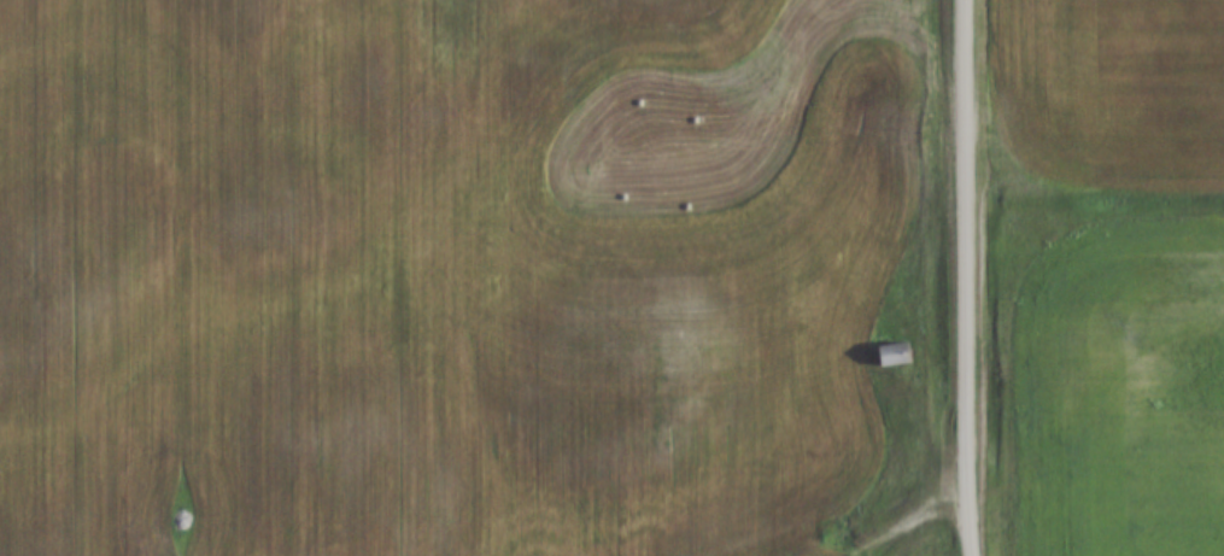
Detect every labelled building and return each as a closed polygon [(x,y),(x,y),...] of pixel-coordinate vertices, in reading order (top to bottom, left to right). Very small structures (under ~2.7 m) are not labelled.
[(880,366),(911,363),(909,344),(878,347),(880,366)]
